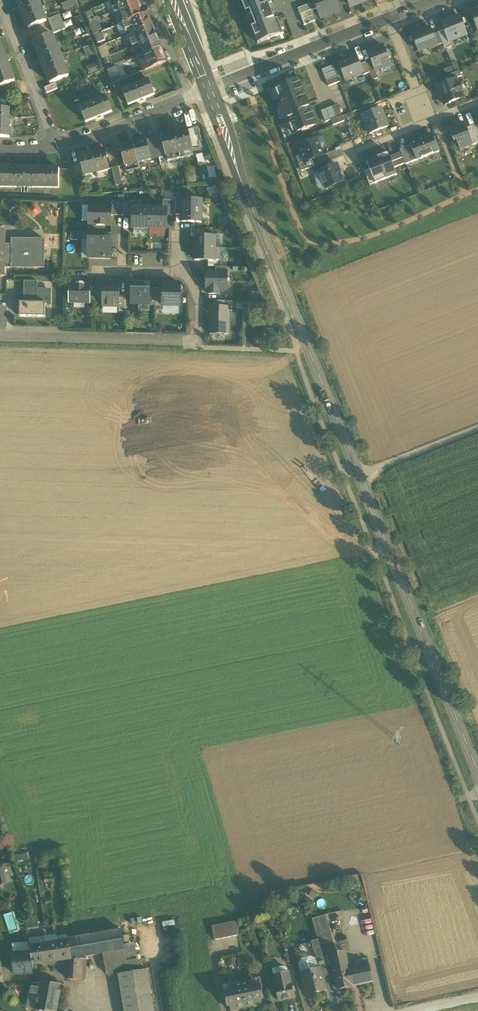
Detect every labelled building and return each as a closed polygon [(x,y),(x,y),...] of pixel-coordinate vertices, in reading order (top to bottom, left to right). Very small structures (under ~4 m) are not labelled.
[(28,28),(46,21),(38,0),(17,0),(28,28)] [(135,0),(116,0),(120,11),(137,4),(135,0)] [(271,0),(241,0),(258,43),(284,33),(278,18),(274,19),(268,4),(272,3),(271,0)] [(317,9),(314,0),(307,0),(309,4),(311,11),(317,9)] [(339,12),(335,0),(314,0),(317,9),(321,19),(339,12)] [(142,16),(137,4),(120,11),(125,23),(142,16)] [(298,9),(304,25),(315,21),(311,11),(309,4),(298,9)] [(101,31),(99,19),(92,21),(91,12),(88,13),(91,32),(101,31)] [(125,23),(126,25),(132,23),(133,27),(135,32),(152,25),(147,13),(142,16),(125,23)] [(53,30),(54,33),(66,29),(65,25),(60,14),(48,19),(53,30)] [(449,41),(450,41),(466,35),(459,16),(442,23),(445,30),(449,41)] [(135,32),(137,38),(140,44),(157,37),(152,25),(135,32)] [(430,49),(437,46),(433,35),(430,28),(412,34),(419,52),(429,48),(430,49)] [(445,30),(438,33),(443,44),(445,49),(452,47),(450,41),(449,41),(445,30)] [(438,33),(433,35),(437,46),(443,44),(438,33)] [(34,41),(50,83),(68,76),(52,34),(34,41)] [(95,39),(98,47),(106,44),(103,36),(95,39)] [(161,49),(157,37),(140,44),(145,55),(161,49)] [(15,81),(0,44),(0,86),(15,81)] [(83,48),(86,56),(94,54),(90,45),(83,48)] [(388,58),(385,52),(383,46),(368,52),(372,62),(375,70),(390,64),(388,58)] [(167,62),(161,49),(145,55),(147,61),(142,63),(145,71),(167,62)] [(345,79),(363,72),(360,65),(357,56),(339,63),(345,79)] [(89,73),(99,69),(96,62),(86,66),(89,73)] [(366,62),(360,65),(363,72),(364,75),(370,73),(366,64),(366,62)] [(375,70),(372,62),(366,64),(370,73),(373,80),(378,78),(375,70)] [(333,66),(322,70),(329,87),(340,82),(333,66)] [(107,70),(112,84),(119,81),(114,68),(107,70)] [(445,83),(456,78),(461,76),(459,71),(442,77),(445,83)] [(445,83),(437,86),(445,105),(464,98),(461,92),(463,91),(461,84),(459,85),(456,78),(445,83)] [(122,90),(128,105),(155,95),(149,80),(122,90)] [(302,91),(298,80),(291,83),(291,82),(283,85),(284,86),(276,89),(281,104),(288,119),(287,119),(293,134),(301,131),(302,132),(309,128),(316,125),(311,114),(302,91)] [(55,83),(44,88),(46,93),(58,89),(55,83)] [(80,107),(86,122),(112,112),(106,97),(80,107)] [(333,126),(344,121),(338,105),(321,111),(326,122),(331,120),(333,126)] [(10,137),(10,108),(0,108),(0,137),(10,137)] [(369,134),(388,127),(381,108),(362,115),(369,134)] [(461,150),(473,145),(466,128),(464,123),(449,128),(454,141),(457,140),(461,150)] [(473,145),(477,143),(477,131),(476,126),(475,125),(466,128),(473,145)] [(192,129),(195,142),(197,142),(201,141),(198,127),(192,128),(192,129)] [(188,129),(174,133),(179,150),(179,151),(183,150),(183,152),(193,150),(192,148),(188,130),(188,129)] [(192,129),(188,130),(192,148),(198,147),(197,142),(195,142),(192,129)] [(162,136),(166,156),(175,154),(175,151),(179,150),(174,133),(161,136),(162,136)] [(410,144),(410,145),(416,160),(417,161),(439,152),(432,135),(410,144)] [(154,138),(159,158),(166,156),(162,136),(154,138)] [(151,160),(159,158),(154,138),(146,140),(151,160)] [(298,146),(304,162),(304,163),(312,160),(323,155),(317,139),(298,146)] [(146,140),(133,143),(138,160),(142,159),(142,162),(151,160),(146,140)] [(125,166),(138,163),(138,160),(133,143),(133,142),(120,145),(125,166)] [(416,160),(410,145),(400,149),(401,152),(405,163),(406,164),(416,160)] [(105,150),(92,153),(97,173),(110,170),(105,150)] [(168,161),(181,158),(179,151),(179,150),(175,151),(175,154),(166,156),(168,161)] [(181,158),(181,159),(194,156),(193,150),(183,152),(183,150),(179,151),(181,158)] [(210,151),(202,154),(205,162),(213,159),(210,151)] [(366,161),(369,168),(375,183),(397,175),(394,168),(390,156),(388,152),(366,161)] [(401,152),(390,156),(394,168),(405,163),(401,152)] [(84,176),(97,173),(92,153),(79,156),(83,175),(84,176)] [(202,153),(196,154),(198,162),(204,161),(202,153)] [(159,158),(161,166),(168,164),(168,161),(166,156),(159,158)] [(181,159),(181,158),(168,161),(168,164),(170,169),(182,166),(181,159)] [(304,163),(304,162),(299,164),(301,171),(311,167),(314,166),(312,160),(304,163)] [(330,167),(328,161),(314,166),(311,167),(314,174),(320,172),(319,171),(330,167)] [(140,169),(138,163),(125,166),(127,172),(140,169)] [(344,182),(337,164),(330,167),(319,171),(320,172),(321,176),(320,176),(323,184),(324,184),(326,188),(344,182)] [(59,187),(59,168),(0,167),(0,186),(59,187)] [(111,168),(116,186),(122,185),(117,167),(111,168)] [(369,185),(375,183),(369,168),(363,171),(369,185)] [(83,175),(76,177),(79,189),(86,187),(84,176),(83,175)] [(217,187),(211,187),(206,189),(209,196),(219,192),(217,187)] [(163,200),(163,209),(167,209),(167,216),(175,216),(176,209),(176,201),(163,200)] [(202,207),(202,200),(182,200),(182,210),(181,222),(201,223),(201,219),(202,207)] [(139,203),(131,202),(130,215),(133,215),(133,209),(139,209),(139,203)] [(27,208),(33,217),(41,212),(35,203),(27,208)] [(112,206),(112,216),(123,216),(123,215),(124,204),(111,203),(111,206),(112,206)] [(89,225),(111,226),(112,216),(112,206),(111,206),(89,206),(89,222),(89,225)] [(202,207),(201,219),(210,219),(210,207),(202,207)] [(149,229),(150,209),(139,209),(133,209),(133,215),(133,228),(149,229)] [(167,229),(167,216),(167,209),(163,209),(150,209),(149,229),(167,229)] [(80,240),(80,232),(70,232),(70,240),(80,240)] [(215,236),(203,236),(195,236),(195,260),(209,260),(215,260),(215,248),(215,237),(215,236)] [(5,244),(5,268),(44,268),(45,239),(11,239),(11,244),(5,244)] [(89,240),(89,258),(110,259),(111,240),(98,240),(89,240)] [(216,273),(207,272),(207,290),(209,290),(208,294),(219,294),(219,290),(227,290),(227,273),(216,273)] [(23,303),(37,303),(37,292),(37,289),(38,281),(24,281),(23,303)] [(118,307),(119,307),(119,296),(120,283),(103,283),(102,306),(103,306),(118,307)] [(150,284),(132,284),(132,305),(139,305),(138,312),(149,312),(150,306),(150,305),(150,288),(150,284)] [(163,288),(162,306),(163,306),(179,307),(180,307),(181,284),(163,284),(163,288)] [(70,285),(70,302),(74,302),(85,302),(90,302),(90,297),(90,285),(70,285)] [(50,292),(37,292),(37,303),(46,303),(46,305),(50,305),(50,292)] [(45,317),(46,305),(46,303),(37,303),(23,303),(20,302),(19,316),(45,317)] [(179,307),(163,306),(163,314),(179,314),(179,307)] [(210,307),(209,334),(212,334),(225,334),(228,335),(229,307),(214,307),(210,307)] [(29,859),(27,853),(16,856),(17,862),(29,859)] [(61,864),(54,862),(52,869),(59,871),(61,864)] [(13,866),(3,868),(7,884),(14,882),(12,876),(15,875),(13,866)] [(312,919),(316,931),(329,927),(326,915),(312,919)] [(26,929),(28,929),(39,927),(37,920),(25,922),(26,929)] [(212,926),(215,940),(238,935),(235,921),(212,926)] [(316,931),(317,937),(331,933),(329,927),(316,931)] [(86,957),(104,954),(125,950),(124,944),(121,929),(68,939),(68,941),(69,941),(71,959),(86,959),(86,957)] [(253,931),(245,934),(247,941),(255,939),(253,931)] [(336,951),(331,933),(317,937),(318,940),(322,954),(323,955),(336,951)] [(57,934),(29,938),(29,942),(29,946),(31,946),(31,947),(31,946),(68,941),(68,939),(67,935),(57,936),(57,934)] [(323,955),(322,954),(318,940),(311,942),(316,956),(316,959),(319,969),(320,969),(326,968),(323,955)] [(32,953),(32,964),(70,959),(71,959),(69,941),(68,941),(31,946),(32,953)] [(12,943),(13,954),(31,953),(31,947),(31,946),(29,946),(29,942),(12,943)] [(134,942),(124,944),(125,950),(127,961),(136,960),(137,959),(134,942)] [(127,961),(125,950),(104,954),(105,965),(127,961)] [(353,986),(349,969),(348,965),(347,963),(343,964),(340,952),(330,954),(337,989),(353,986)] [(33,973),(32,964),(32,953),(31,953),(13,954),(14,974),(33,973)] [(298,964),(301,974),(319,969),(316,959),(310,957),(302,959),(298,964)] [(354,960),(355,968),(369,965),(368,957),(354,960)] [(85,980),(86,959),(71,959),(70,959),(68,979),(85,980)] [(127,961),(105,965),(107,974),(138,969),(136,960),(127,961)] [(355,968),(349,969),(353,986),(373,981),(369,965),(355,968)] [(272,969),(274,976),(288,973),(288,971),(287,968),(285,967),(283,967),(272,969)] [(320,969),(319,969),(301,974),(307,995),(326,990),(320,969)] [(124,1010),(154,1010),(148,970),(118,974),(124,1010)] [(276,987),(279,1001),(294,998),(289,973),(288,973),(274,976),(276,987)] [(231,1010),(233,1010),(239,1010),(239,1009),(254,1006),(254,1007),(262,1005),(261,999),(263,999),(260,985),(258,985),(252,982),(231,986),(227,992),(224,992),(227,1006),(230,1005),(231,1010)] [(33,983),(30,983),(27,997),(37,999),(38,993),(33,992),(33,983)] [(62,984),(33,983),(33,992),(38,993),(37,999),(35,1010),(36,1010),(57,1010),(62,984)] [(270,989),(273,1003),(279,1001),(276,987),(270,989)] [(37,999),(27,997),(25,1009),(35,1010),(37,999)]
